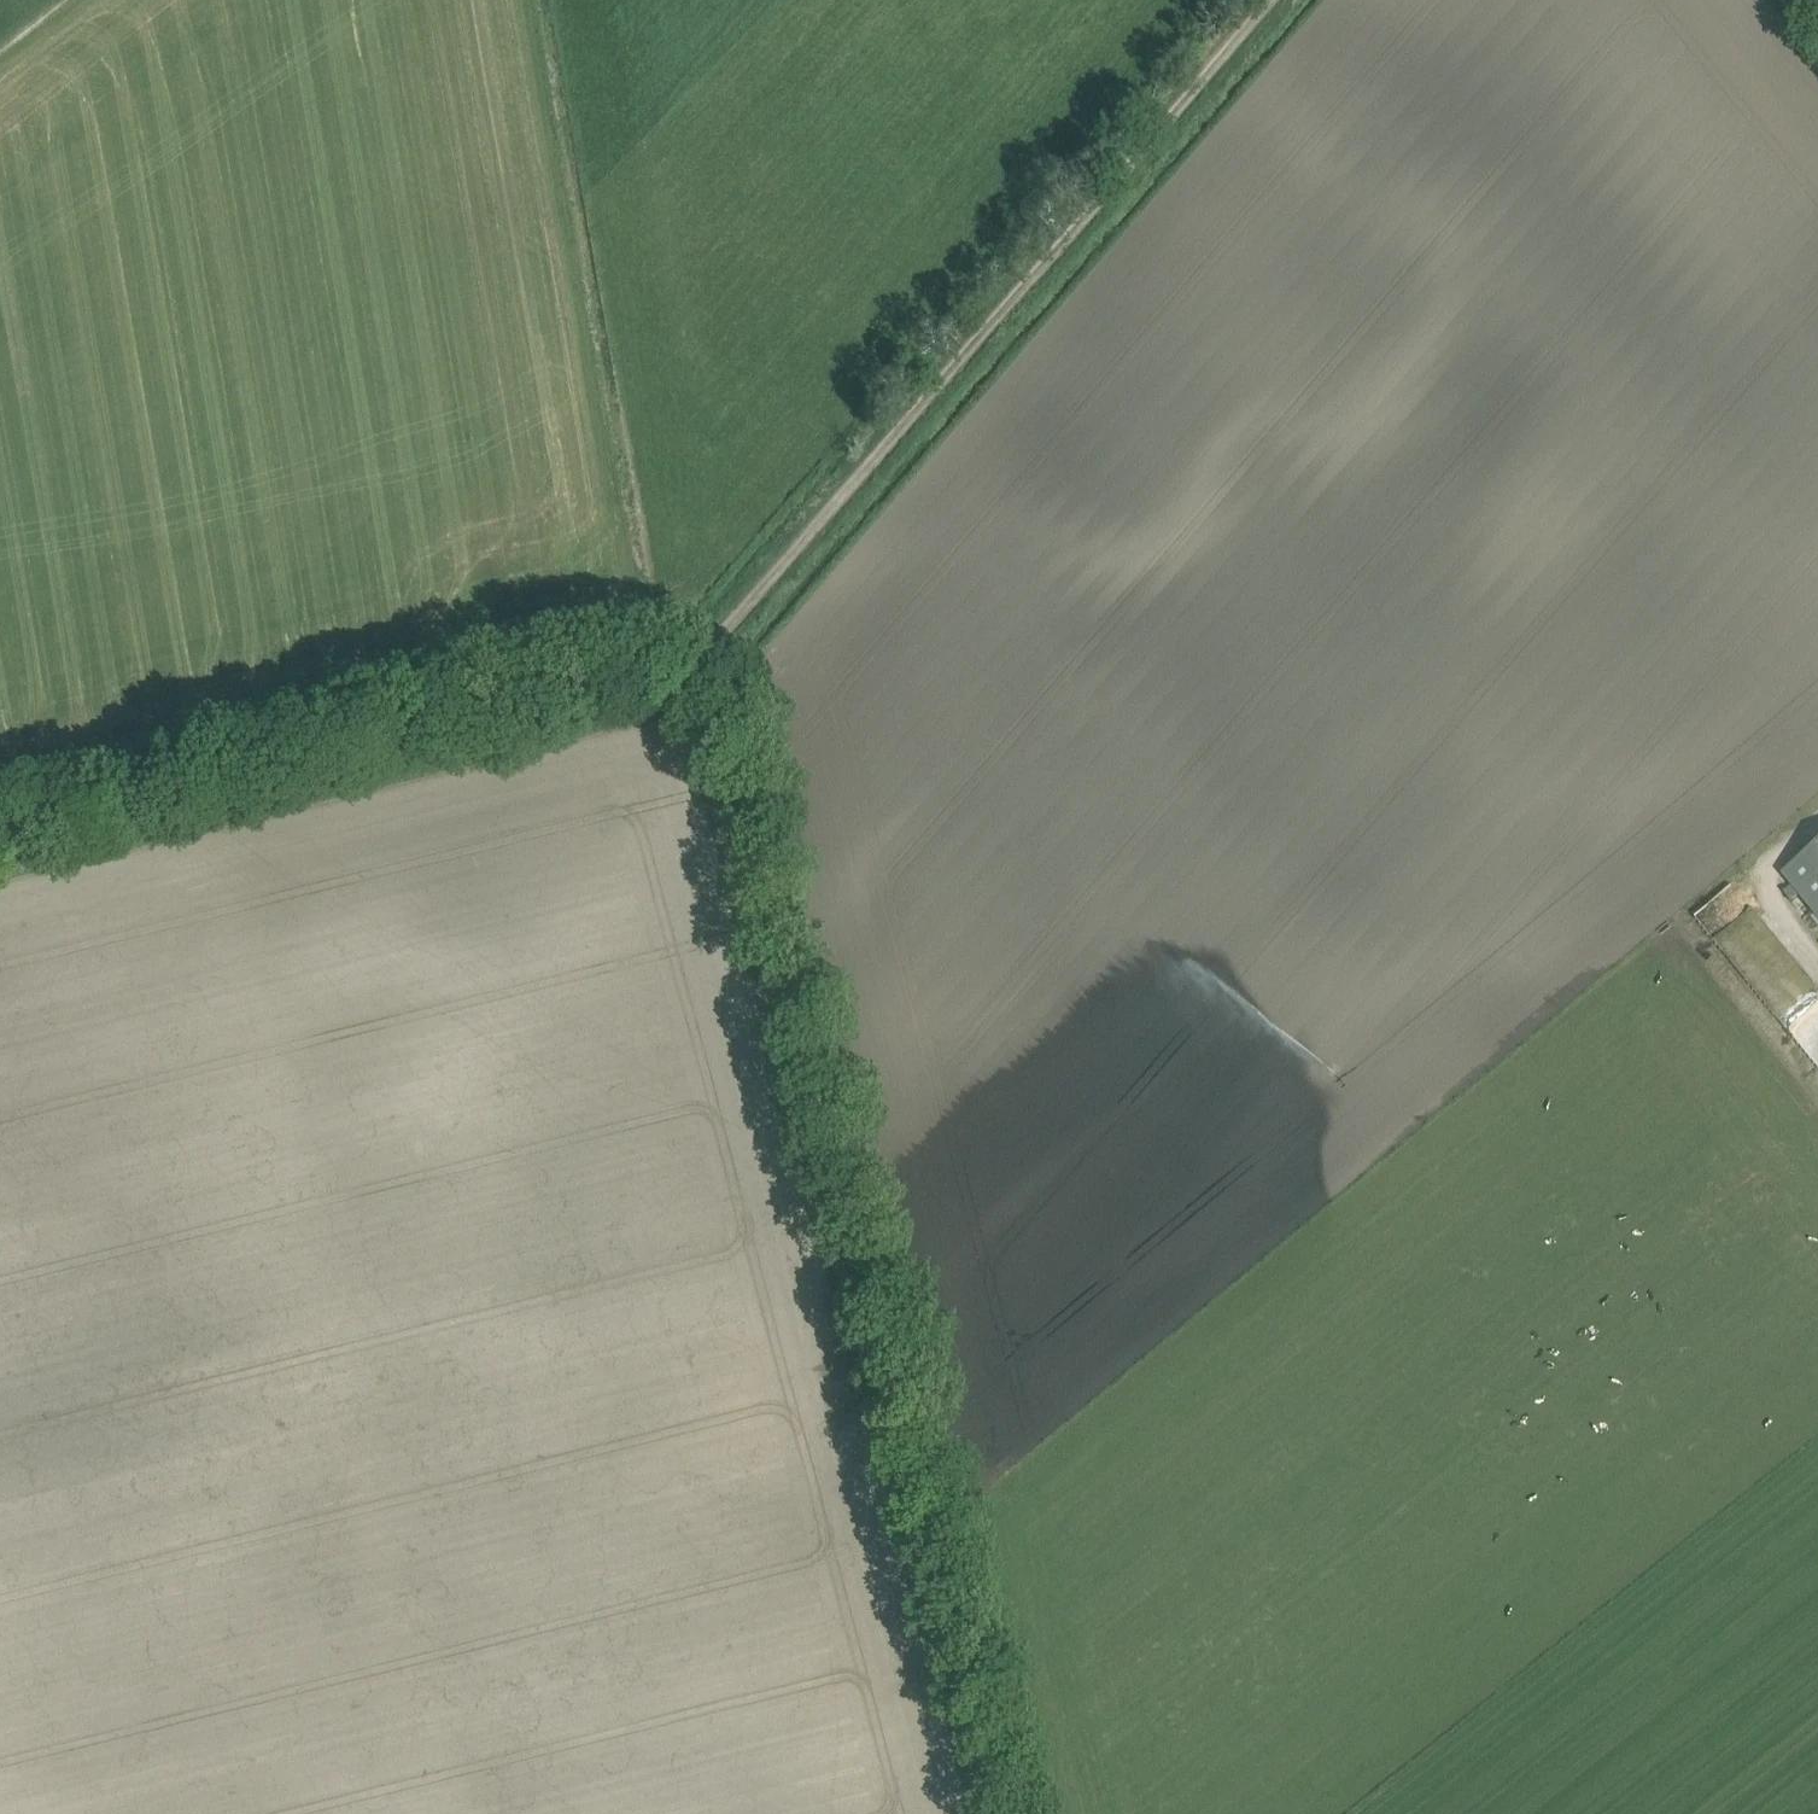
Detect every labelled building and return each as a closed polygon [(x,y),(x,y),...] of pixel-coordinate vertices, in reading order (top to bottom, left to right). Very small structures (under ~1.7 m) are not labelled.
[(1817,920),(1817,843),(1780,874),(1817,920)]
